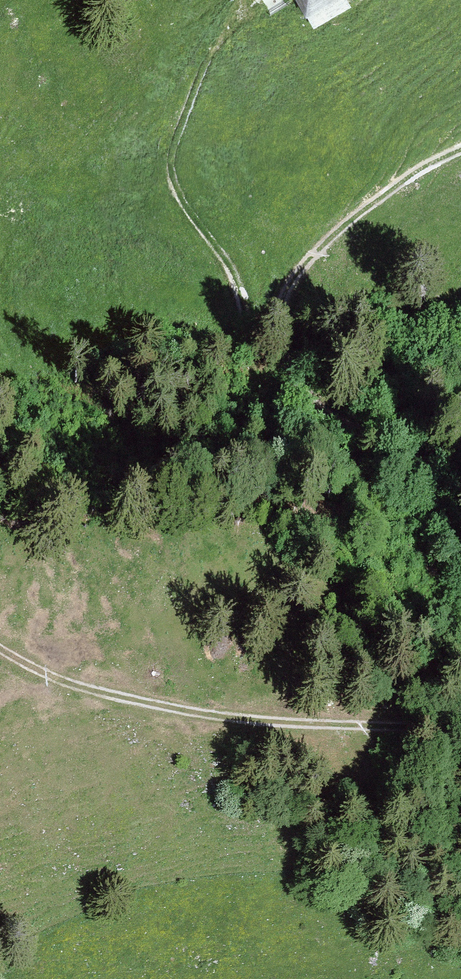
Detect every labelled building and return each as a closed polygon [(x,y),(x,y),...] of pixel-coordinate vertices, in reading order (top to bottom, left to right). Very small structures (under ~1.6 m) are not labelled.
[(310,28),(350,6),(347,0),(294,0),(310,28)]
